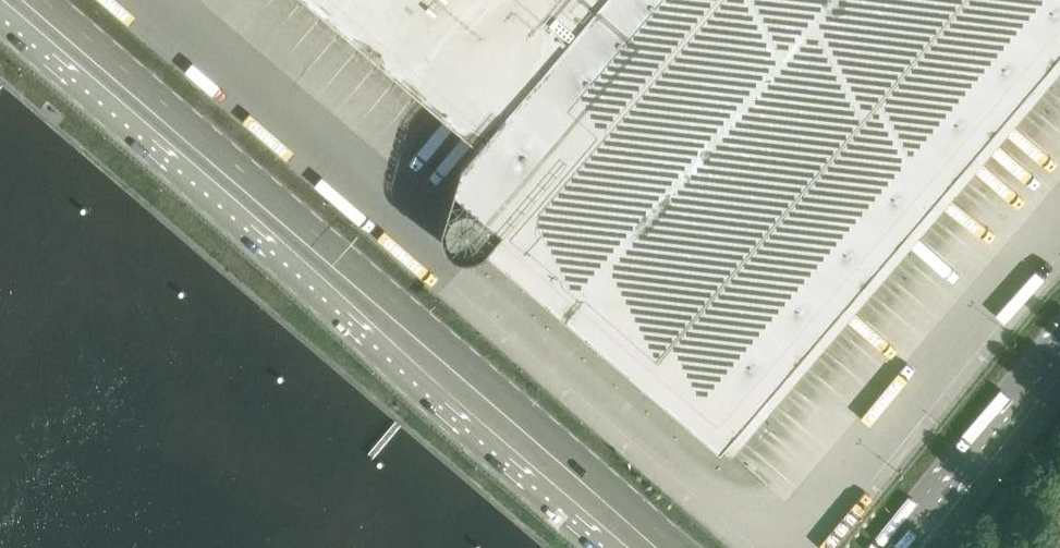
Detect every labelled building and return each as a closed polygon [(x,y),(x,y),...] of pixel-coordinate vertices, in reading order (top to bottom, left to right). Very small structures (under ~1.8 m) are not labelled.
[(479,142),(462,161),(443,223),(442,226),(442,228),(442,232),(443,235),(444,238),(445,241),(446,243),(448,246),(451,249),(452,249),(454,251),(456,252),(460,254),(462,255),(465,255),(468,256),(470,256),(473,255),(475,255),(478,254),(480,253),(482,252),(485,250),(503,266),(507,262),(525,278),(522,282),(535,287),(562,310),(559,314),(573,319),(600,342),(597,345),(610,351),(643,379),(640,383),(654,388),(687,416),(684,420),(697,425),(720,445),(721,444),(732,453),(1059,69),(1059,0),(313,0),(479,142)]
